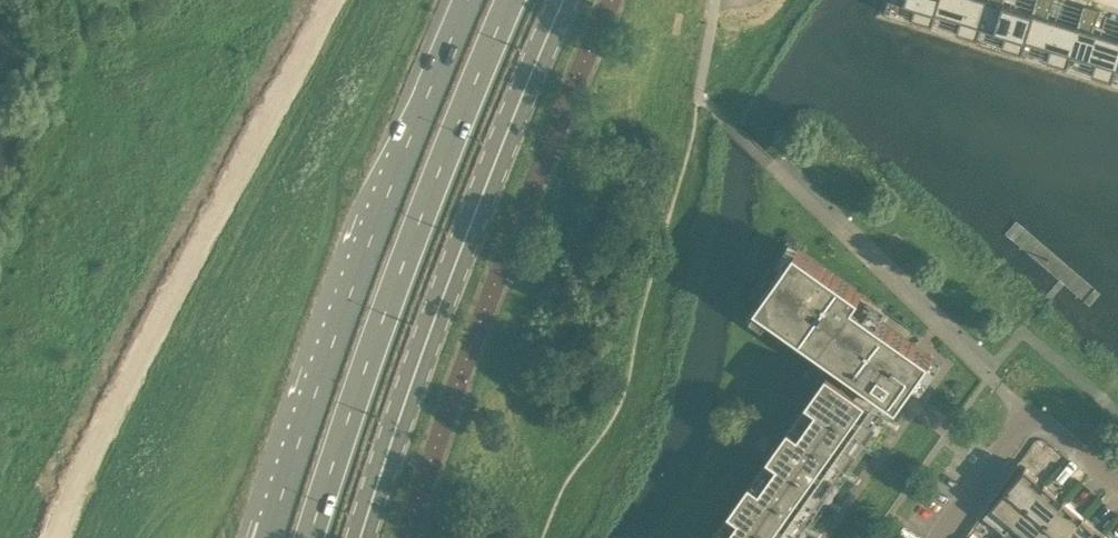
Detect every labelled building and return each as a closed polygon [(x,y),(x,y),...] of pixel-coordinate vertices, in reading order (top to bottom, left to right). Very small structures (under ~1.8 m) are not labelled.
[(915,5),(911,19),(932,26),(937,12),(935,11),(939,0),(899,0),(915,5)] [(935,11),(937,12),(961,19),(956,34),(977,40),(982,26),(981,25),(988,0),(939,0),(935,11)] [(981,25),(982,26),(1006,33),(1001,47),(1022,54),(1027,40),(1026,39),(1034,12),(1033,12),(1010,5),(1011,4),(1003,2),(1004,0),(988,0),(981,25)] [(1026,39),(1027,40),(1051,47),(1047,61),(1067,68),(1072,54),(1071,53),(1079,26),(1078,26),(1055,19),(1056,18),(1048,16),(1054,0),(1037,0),(1033,12),(1034,12),(1026,39)] [(1071,53),(1072,54),(1096,61),(1091,75),(1112,82),(1117,68),(1116,67),(1117,60),(1117,38),(1100,33),(1101,32),(1094,30),(1100,10),(1084,5),(1078,26),(1079,26),(1071,53)] [(909,389),(919,396),(942,363),(876,316),(882,307),(788,239),(747,296),(837,359),(710,537),(803,537),(909,389)] [(1005,533),(1012,525),(1011,524),(1043,486),(1042,485),(1036,480),(1038,477),(1026,466),(984,515),(1005,533)] [(1012,525),(1028,537),(1032,537),(1063,503),(1062,502),(1055,496),(1058,493),(1045,482),(1042,485),(1043,486),(1011,524),(1012,525)] [(1085,516),(1064,499),(1062,502),(1063,503),(1032,537),(1066,537),(1085,516)] [(1104,532),(1085,516),(1066,537),(1099,537),(1104,532)]
